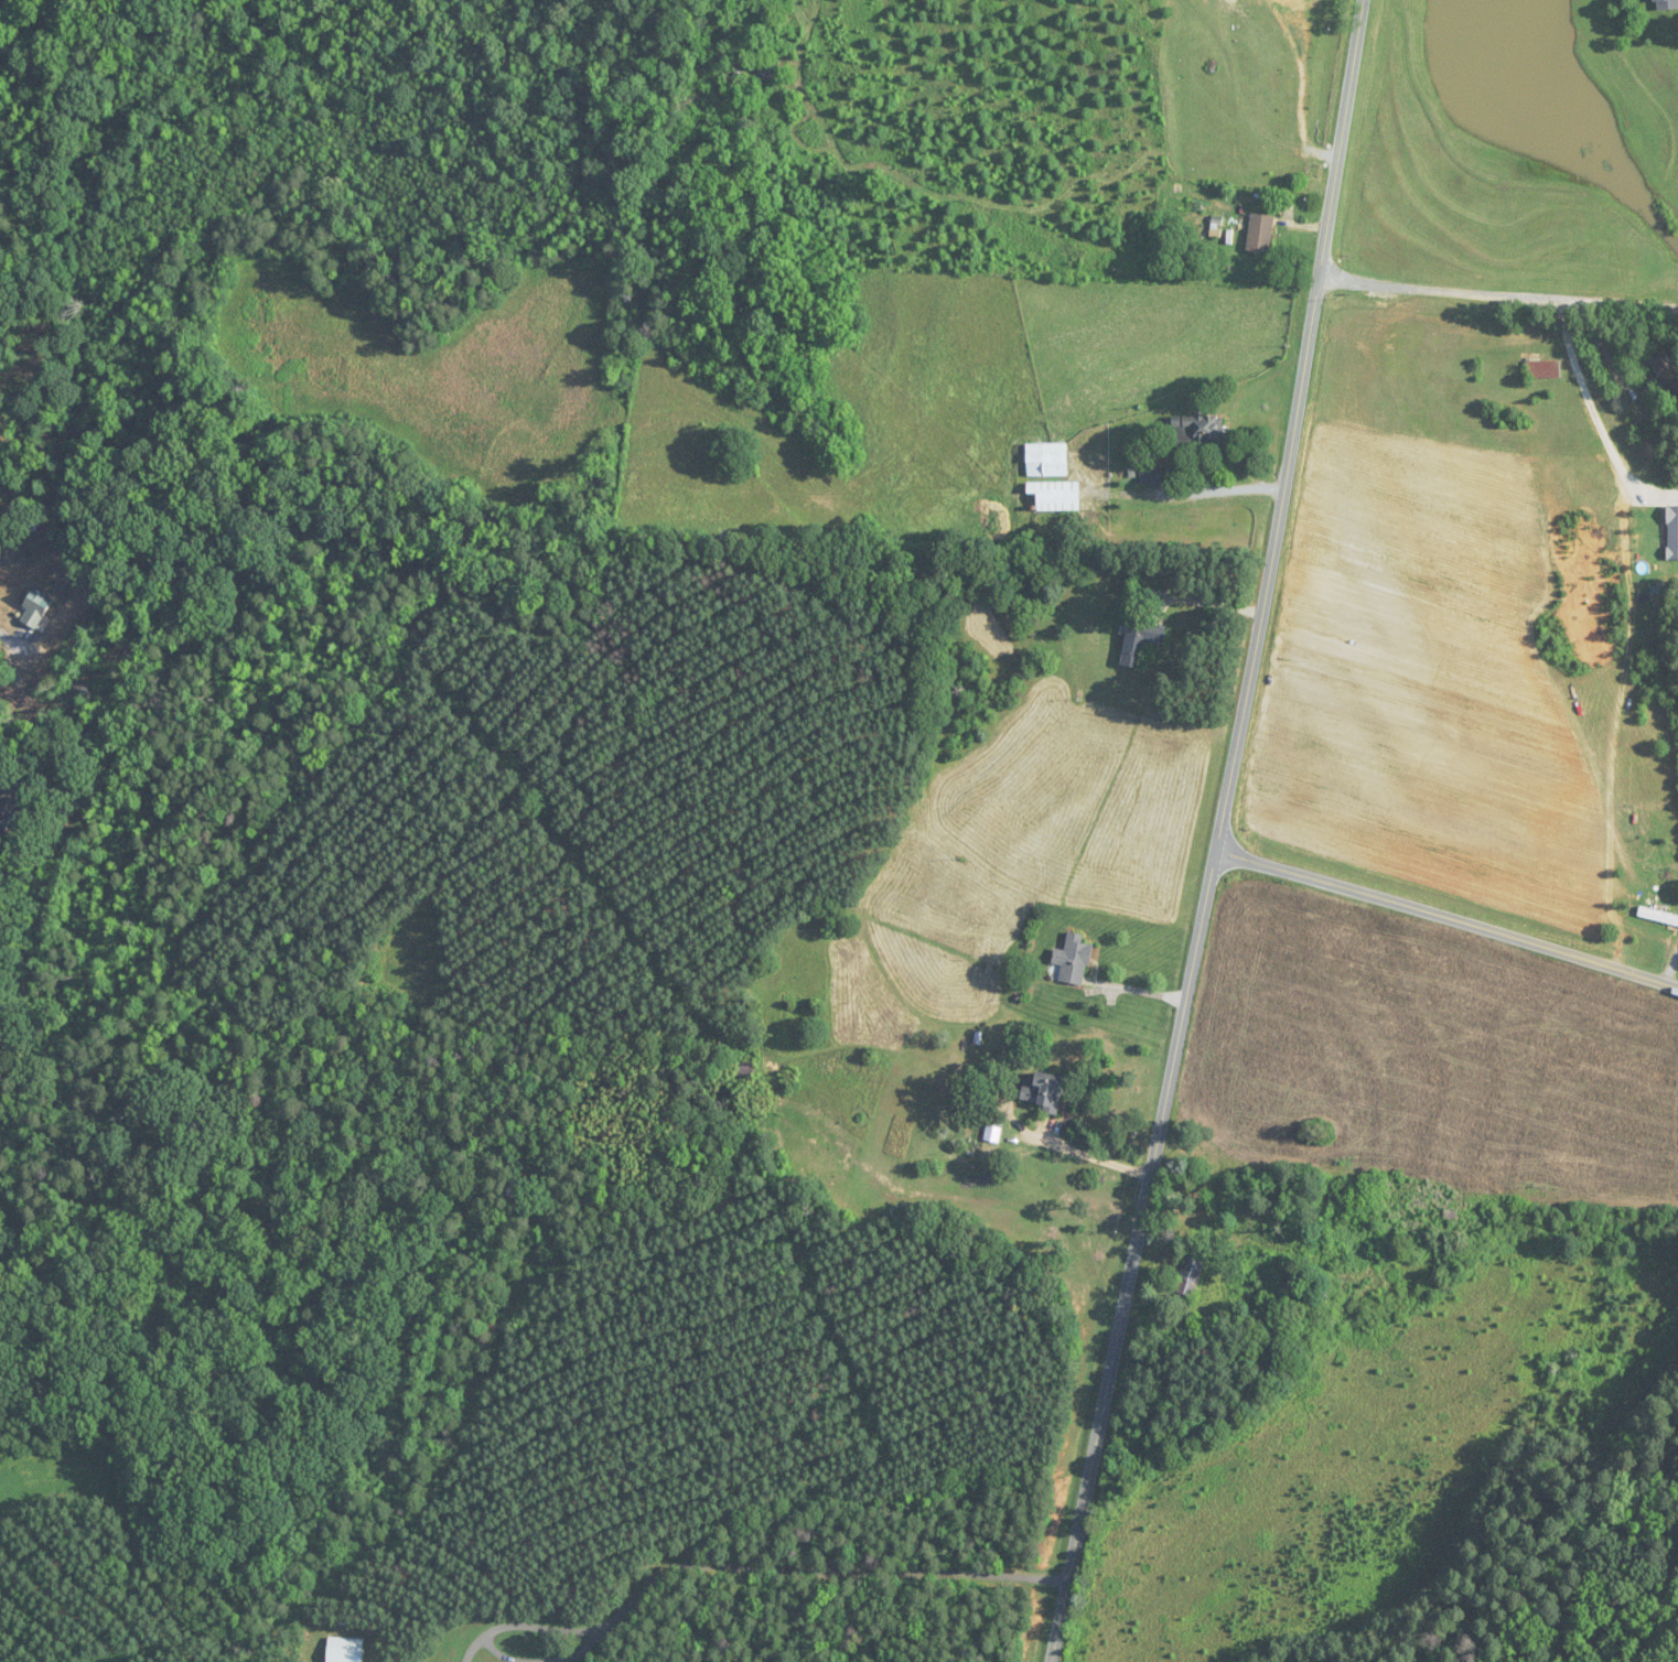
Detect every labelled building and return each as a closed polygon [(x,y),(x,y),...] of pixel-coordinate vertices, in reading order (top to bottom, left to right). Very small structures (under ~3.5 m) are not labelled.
[(1655,11),(1677,10),(1677,0),(1655,0),(1655,11)] [(1273,217),(1250,215),(1247,253),(1270,254),(1273,217)] [(1663,354),(1649,366),(1674,396),(1677,393),(1677,371),(1663,354)] [(1224,445),(1224,416),(1172,416),(1172,445),(1224,445)] [(1027,462),(1044,462),(1044,478),(1068,478),(1068,444),(1027,444),(1027,462)] [(1080,511),(1080,483),(1027,483),(1027,493),(1037,493),(1037,511),(1080,511)] [(1667,505),(1667,559),(1677,559),(1677,505),(1667,505)] [(37,630),(53,599),(34,590),(18,621),(37,630)] [(1121,666),(1143,669),(1147,642),(1164,645),(1167,626),(1128,620),(1121,666)] [(3,794),(0,799),(0,833),(3,835),(23,807),(3,794)] [(1640,908),(1638,917),(1677,926),(1677,916),(1640,908)] [(1085,986),(1091,945),(1083,944),(1084,935),(1069,933),(1066,951),(1055,949),(1052,964),(1061,966),(1059,982),(1085,986)] [(1064,1078),(1034,1071),(1032,1082),(1024,1080),(1019,1103),(1057,1112),(1064,1078)] [(999,1143),(1001,1129),(987,1127),(985,1141),(999,1143)] [(1207,1263),(1188,1256),(1174,1291),(1193,1299),(1207,1263)]
